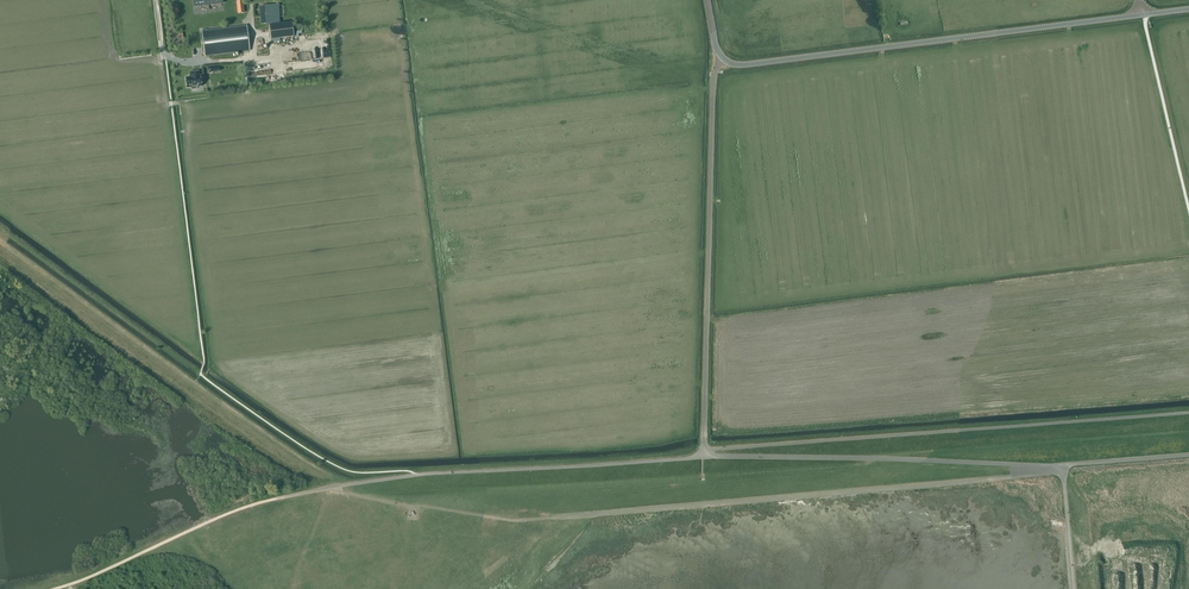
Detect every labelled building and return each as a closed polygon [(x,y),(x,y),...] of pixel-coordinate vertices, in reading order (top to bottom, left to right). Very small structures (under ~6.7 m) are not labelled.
[(263,24),(279,23),(278,5),(273,6),(263,6),(263,11),(263,24)] [(270,40),(294,37),(292,22),(269,25),(270,40)] [(202,31),(205,56),(249,51),(246,26),(202,31)] [(285,52),(286,62),(324,58),(323,47),(303,49),(303,46),(291,47),(292,51),(285,52)] [(195,89),(196,88),(196,87),(202,86),(200,76),(199,76),(199,71),(190,72),(190,75),(191,75),(191,77),(185,78),(187,88),(191,87),(191,88),(193,89),(195,89)]
